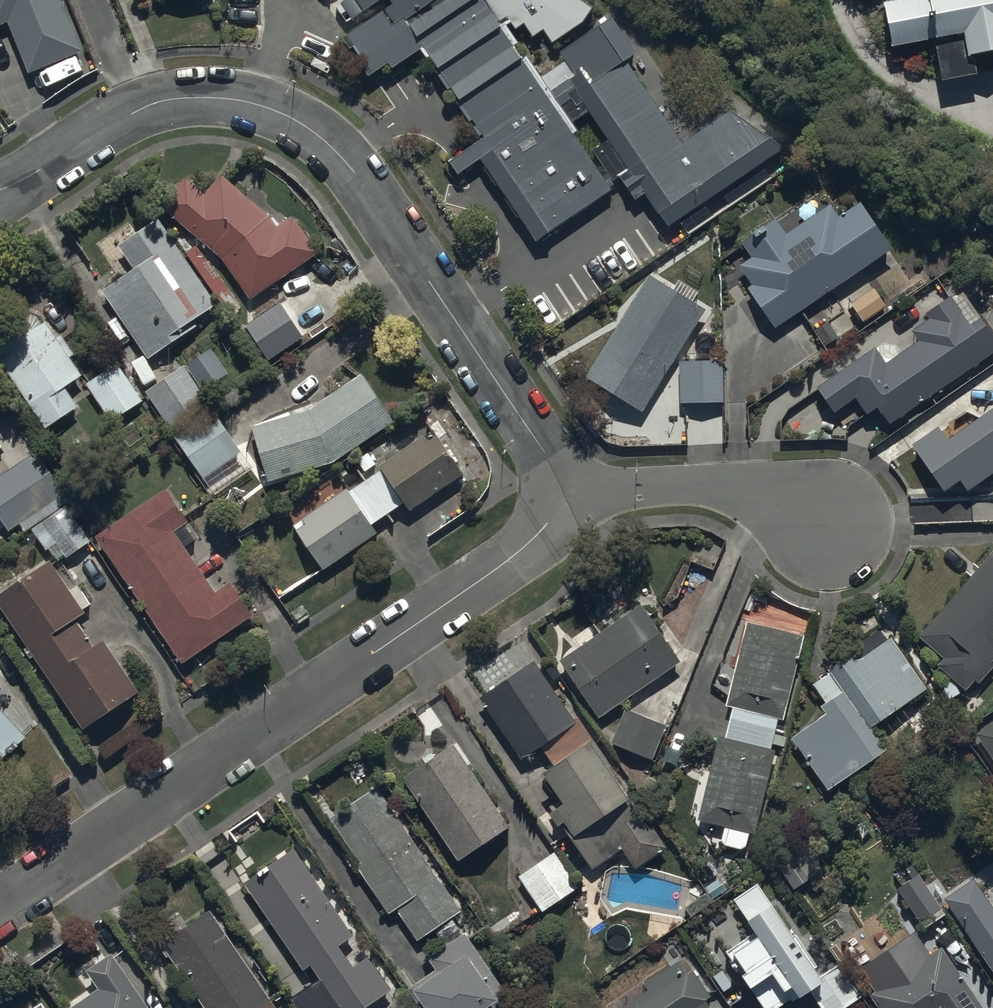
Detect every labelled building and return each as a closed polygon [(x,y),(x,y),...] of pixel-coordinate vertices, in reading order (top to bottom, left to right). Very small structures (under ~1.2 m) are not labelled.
[(4,12),(28,70),(81,48),(61,0),(0,0),(0,14),(4,12)] [(363,11),(343,25),(376,69),(469,0),(355,0),(363,11)] [(490,0),(477,0),(411,44),(538,232),(612,182),(490,0)] [(898,44),(934,38),(942,76),(977,69),(974,53),(992,49),(992,0),(890,0),(898,44)] [(594,16),(536,57),(658,234),(781,150),(743,95),(679,139),(594,16)] [(160,195),(179,214),(221,255),(224,259),(249,297),(317,251),(292,213),(276,224),(266,209),(224,168),(204,188),(186,170),(160,195)] [(739,264),(747,275),(743,278),(774,325),(889,247),(857,201),(839,213),(831,201),(787,231),(776,214),(741,238),(752,254),(739,264)] [(102,289),(148,355),(219,307),(173,240),(156,215),(117,241),(134,267),(102,289)] [(648,272),(585,375),(642,409),(705,306),(648,272)] [(887,306),(874,286),(851,300),(864,321),(887,306)] [(856,395),(867,411),(876,405),(889,424),(991,355),(992,353),(992,333),(980,313),(968,321),(960,309),(949,293),(925,309),(929,315),(909,328),(916,338),(884,360),(874,344),(838,368),(815,384),(833,410),(856,395)] [(243,322),(267,356),(303,332),(279,297),(243,322)] [(45,427),(77,405),(63,384),(86,368),(48,311),(24,327),(12,309),(0,317),(0,361),(45,427)] [(210,342),(184,360),(202,386),(228,368),(210,342)] [(719,359),(679,360),(680,401),(720,400),(719,359)] [(85,380),(112,421),(142,400),(114,360),(85,380)] [(141,389),(168,427),(207,401),(180,362),(141,389)] [(334,462),(393,422),(360,373),(315,403),(247,425),(266,484),(334,462)] [(945,437),(936,424),(911,441),(942,488),(958,477),(965,488),(992,469),(992,404),(945,437)] [(172,431),(213,491),(252,465),(211,405),(172,431)] [(376,463),(380,469),(350,489),(346,484),(291,522),(325,572),(381,534),(372,522),(402,501),(408,511),(464,473),(431,426),(376,463)] [(8,527),(65,488),(37,447),(0,472),(0,515),(8,527)] [(215,588),(175,529),(191,518),(167,483),(151,494),(96,532),(181,656),(236,619),(251,609),(230,578),(215,588)] [(56,561),(89,538),(65,504),(32,526),(56,561)] [(992,658),(992,548),(915,637),(970,684),(992,658)] [(48,674),(85,728),(140,690),(104,637),(93,644),(74,615),(82,609),(47,558),(0,590),(0,604),(28,646),(48,674)] [(558,657),(598,716),(681,659),(640,601),(558,657)] [(725,703),(732,705),(725,736),(717,734),(697,819),(754,833),(775,748),(767,746),(775,715),(784,718),(804,633),(745,618),(725,703)] [(886,749),(869,725),(926,687),(889,633),(830,673),(846,697),(791,735),(828,789),(886,749)] [(577,712),(572,715),(532,657),(478,693),(523,758),(542,745),(552,760),(542,767),(564,798),(552,806),(593,866),(622,846),(636,866),(665,846),(651,826),(629,794),(610,766),(597,747),(600,745),(577,712)] [(22,729),(0,706),(0,750),(22,729)] [(626,707),(612,741),(653,758),(667,724),(626,707)] [(992,759),(992,720),(975,732),(985,748),(992,759)] [(401,774),(460,859),(510,825),(451,740),(401,774)] [(415,941),(461,910),(373,782),(328,813),(415,941)] [(774,862),(794,892),(824,871),(804,842),(774,862)] [(376,999),(390,989),(367,955),(352,964),(338,944),(354,933),(295,846),(244,881),(303,967),(311,962),(320,976),(289,997),(297,1007),(362,1007),(376,999)] [(516,875),(540,911),(580,884),(555,848),(516,875)] [(896,886),(923,924),(944,909),(917,871),(896,886)] [(992,970),(992,906),(973,877),(944,898),(969,935),(992,970)] [(799,995),(810,988),(824,1007),(845,1007),(861,997),(837,962),(819,974),(756,882),(732,898),(754,929),(723,950),(763,1007),(780,1007),(799,995)] [(205,1007),(278,1007),(210,908),(160,942),(205,1007)] [(422,1007),(491,1007),(509,996),(472,943),(462,929),(425,954),(435,969),(407,987),(422,1007)] [(875,1007),(984,1007),(941,946),(931,953),(915,930),(851,974),(867,997),(875,1007)] [(124,969),(111,950),(86,967),(98,986),(68,1007),(69,1007),(150,1007),(124,969)] [(681,957),(607,1007),(608,1007),(715,1007),(681,957)]
